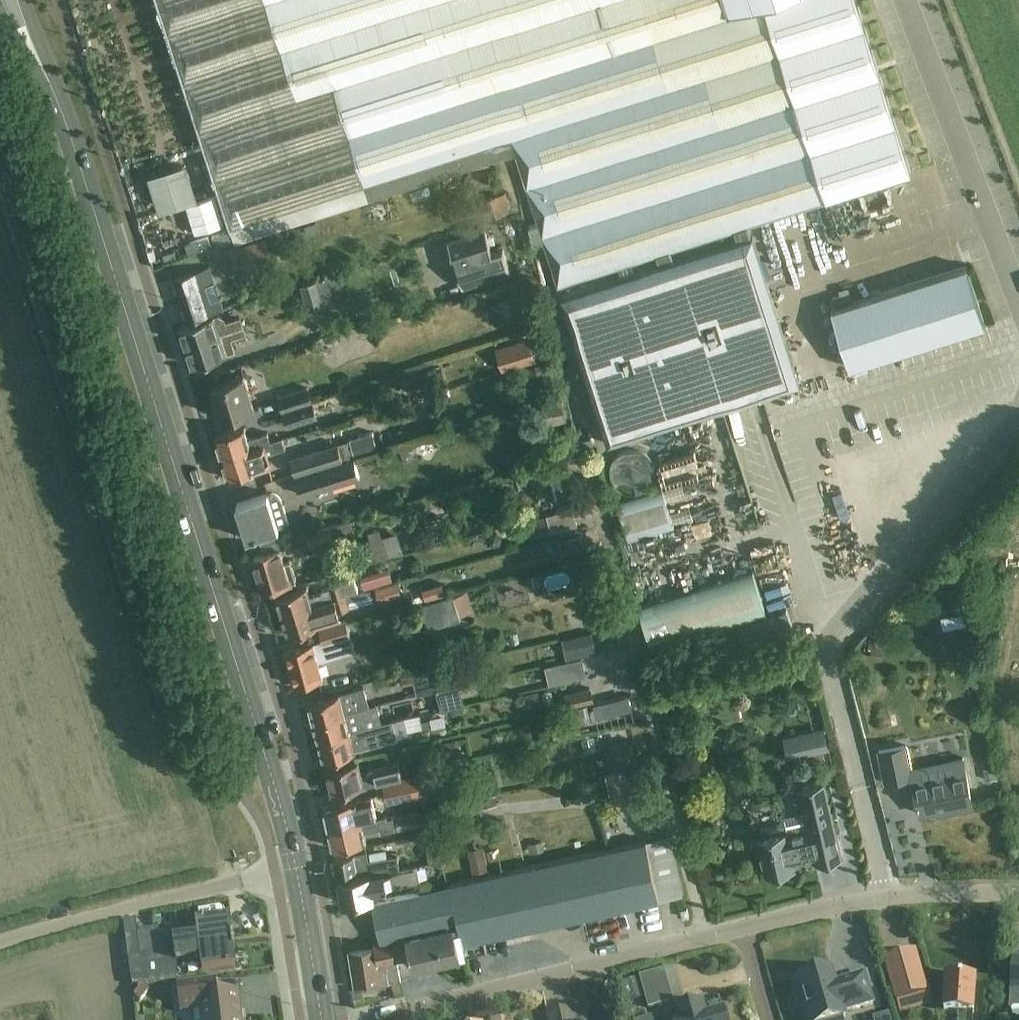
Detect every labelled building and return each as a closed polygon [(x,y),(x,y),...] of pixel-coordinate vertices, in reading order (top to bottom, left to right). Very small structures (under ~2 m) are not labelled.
[(231,230),(212,236),(215,246),(234,240),(234,241),(515,152),(537,225),(528,228),(533,243),(542,240),(556,287),(654,255),(658,266),(559,297),(605,445),(798,384),(751,236),(749,237),(746,225),(826,200),(910,173),(855,0),(775,0),(764,3),(729,15),(724,0),(157,0),(231,230)] [(513,211),(507,192),(487,198),(493,217),(513,211)] [(447,242),(455,265),(492,252),(492,251),(485,229),(447,242)] [(825,287),(799,295),(824,376),(983,326),(964,267),(960,268),(949,236),(822,276),(825,287)] [(229,249),(236,272),(271,261),(264,238),(229,249)] [(492,252),(455,265),(463,287),(511,272),(503,248),(492,251),(492,252)] [(175,278),(187,315),(189,321),(223,309),(209,267),(175,278)] [(179,326),(186,346),(243,327),(240,318),(225,323),(223,318),(219,315),(214,317),(213,316),(179,326)] [(243,327),(186,346),(192,366),(226,354),(226,353),(234,350),(230,338),(245,333),(243,327)] [(529,340),(498,350),(504,370),(536,360),(529,340)] [(245,376),(211,386),(211,387),(216,386),(221,402),(216,404),(220,418),(254,408),(245,376)] [(314,402),(310,388),(280,397),(284,411),(314,402)] [(541,399),(547,424),(567,419),(561,394),(541,399)] [(318,416),(314,402),(284,411),(288,425),(318,416)] [(245,427),(215,437),(215,438),(215,437),(222,457),(270,442),(268,432),(248,438),(245,427)] [(439,434),(420,441),(423,450),(442,443),(439,434)] [(282,438),(270,442),(222,457),(228,478),(228,479),(272,465),(268,453),(286,448),(282,438)] [(348,457),(343,443),(291,459),(295,473),(348,457)] [(360,477),(355,458),(296,477),(302,495),(360,477)] [(617,504),(626,535),(673,521),(664,489),(617,504)] [(268,494),(237,504),(248,540),(279,529),(289,526),(282,501),(279,498),(276,495),(272,494),(268,495),(268,494)] [(534,518),(539,534),(551,530),(552,531),(578,524),(573,508),(534,518)] [(302,534),(306,550),(335,542),(330,526),(302,534)] [(397,531),(375,538),(347,547),(353,567),(403,552),(397,531)] [(559,542),(562,554),(584,549),(581,536),(559,542)] [(280,548),(252,557),(263,590),(296,579),(290,559),(284,560),(280,548)] [(565,561),(553,567),(560,583),(573,578),(565,561)] [(790,564),(774,573),(782,588),(798,579),(790,564)] [(753,571),(639,607),(653,653),(768,617),(753,571)] [(307,586),(276,596),(281,610),(283,609),(284,613),(282,614),(282,615),(345,596),(345,594),(358,590),(355,579),(330,586),(330,588),(322,590),(323,593),(310,597),(307,586)] [(345,596),(282,615),(284,615),(285,618),(283,619),(288,635),(341,618),(339,612),(379,599),(376,588),(365,592),(364,591),(345,596)] [(427,625),(461,617),(472,614),(467,601),(471,600),(468,592),(419,604),(427,625)] [(958,612),(958,620),(982,619),(982,611),(958,612)] [(346,621),(327,626),(319,628),(322,640),(284,650),(294,685),(323,677),(319,661),(355,651),(346,621)] [(562,639),(567,660),(597,653),(592,631),(562,639)] [(582,658),(546,666),(550,684),(587,676),(582,658)] [(417,695),(437,690),(441,688),(436,666),(401,675),(403,684),(414,681),(417,695)] [(459,684),(441,688),(437,690),(442,710),(465,705),(459,684)] [(309,702),(315,723),(370,708),(369,706),(364,687),(309,702)] [(565,694),(568,708),(595,701),(592,687),(565,694)] [(521,693),(498,699),(501,713),(525,707),(521,693)] [(618,695),(598,699),(600,709),(620,705),(618,695)] [(315,723),(320,741),(380,725),(379,724),(377,715),(380,714),(377,704),(369,706),(370,708),(315,723)] [(552,725),(555,738),(582,732),(579,719),(552,725)] [(380,725),(320,741),(324,760),(352,752),(349,742),(368,737),(371,747),(398,740),(393,720),(379,724),(380,725)] [(606,750),(610,768),(636,763),(632,744),(606,750)] [(907,745),(879,751),(886,783),(899,780),(912,778),(913,777),(911,768),(910,761),(907,745)] [(1010,756),(998,758),(1001,772),(1012,770),(1010,756)] [(963,758),(911,768),(913,777),(912,778),(919,813),(947,808),(948,811),(973,806),(963,758)] [(399,776),(396,763),(370,769),(367,772),(361,773),(359,762),(326,769),(332,793),(366,785),(378,782),(399,776)] [(606,773),(614,808),(638,803),(636,794),(647,792),(642,770),(631,772),(630,768),(606,773)] [(378,795),(386,793),(389,803),(416,796),(414,786),(421,784),(418,774),(376,785),(378,795)] [(757,838),(766,875),(796,868),(795,863),(816,859),(817,864),(843,858),(825,781),(799,787),(809,827),(788,832),(787,831),(783,832),(782,828),(778,826),(763,829),(761,833),(762,836),(757,838)] [(371,795),(343,802),(323,807),(328,827),(370,818),(371,822),(386,818),(386,816),(376,818),(371,795)] [(399,829),(423,823),(420,810),(396,816),(399,829)] [(393,817),(386,818),(371,822),(370,818),(328,827),(333,848),(366,840),(364,831),(379,827),(381,832),(395,828),(393,817)] [(495,836),(481,841),(488,864),(502,859),(495,836)] [(463,924),(469,954),(487,950),(484,939),(681,896),(668,837),(455,883),(455,885),(463,924)] [(426,848),(430,864),(441,861),(437,846),(426,848)] [(334,857),(338,880),(368,875),(400,869),(398,855),(366,861),(364,852),(334,857)] [(368,875),(338,880),(342,903),(376,897),(375,891),(388,889),(388,887),(421,881),(418,865),(400,869),(368,875)] [(463,924),(455,885),(372,902),(380,940),(373,942),(373,944),(404,937),(463,924)] [(140,935),(138,935),(141,956),(233,945),(232,937),(231,937),(229,920),(196,924),(198,937),(174,940),(173,933),(155,935),(154,930),(140,932),(140,935)] [(469,954),(463,924),(404,937),(373,944),(374,946),(374,952),(379,950),(382,964),(397,960),(409,958),(411,967),(447,959),(448,963),(466,959),(465,955),(469,954)] [(138,935),(126,936),(131,978),(132,978),(133,986),(179,980),(178,964),(201,961),(202,973),(236,969),(235,968),(245,967),(243,953),(234,954),(233,953),(234,953),(233,945),(141,956),(138,935)] [(374,952),(374,946),(350,951),(356,989),(376,986),(401,981),(397,960),(382,964),(379,950),(374,952)] [(884,960),(896,1002),(927,993),(915,951),(884,960)] [(844,1018),(846,1017),(845,1012),(873,1004),(865,975),(836,984),(832,969),(799,979),(811,1019),(836,1019),(844,1018)] [(641,979),(649,1009),(673,1003),(665,972),(641,979)] [(976,980),(947,978),(944,1012),(959,1013),(959,1019),(973,1019),(976,980)] [(177,986),(179,1000),(199,998),(202,1019),(242,1019),(242,1018),(239,1019),(238,1010),(241,1010),(238,992),(219,994),(217,981),(177,986)] [(724,1010),(706,1015),(703,1003),(675,1010),(678,1019),(727,1019),(724,1010)] [(548,1019),(575,1019),(572,1010),(547,1016),(548,1019)]
